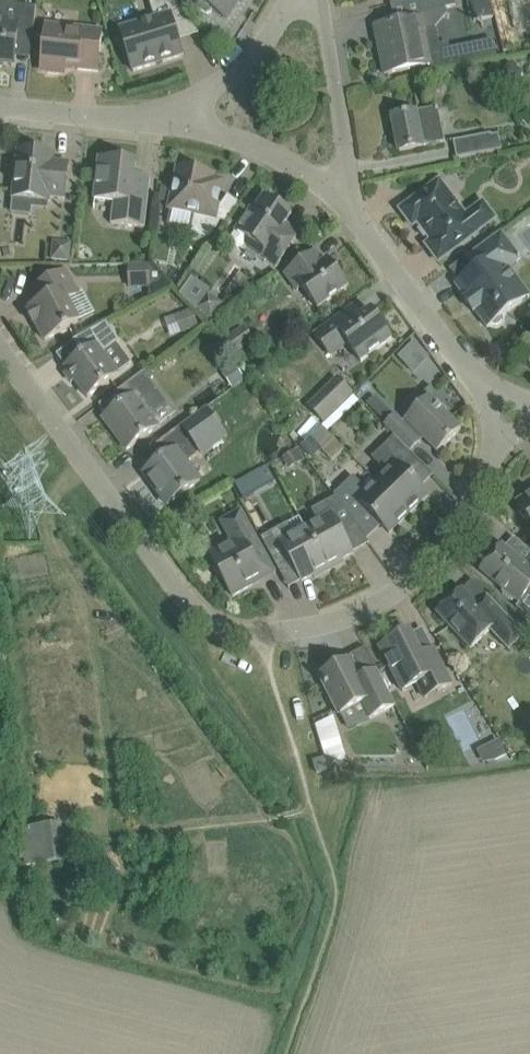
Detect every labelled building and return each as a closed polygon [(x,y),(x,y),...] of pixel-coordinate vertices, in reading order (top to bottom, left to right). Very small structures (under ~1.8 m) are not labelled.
[(16,5),(16,0),(0,0),(0,67),(3,68),(3,65),(14,66),(17,37),(32,38),(36,7),(16,5)] [(175,0),(148,0),(154,19),(120,30),(133,71),(183,56),(170,15),(181,12),(182,13),(183,12),(175,0)] [(197,2),(197,8),(206,14),(212,12),(226,21),(239,0),(194,0),(197,2)] [(456,6),(454,0),(410,0),(390,4),(394,23),(375,27),(377,38),(381,37),(388,72),(384,73),(384,74),(405,70),(418,67),(432,64),(433,71),(497,58),(493,41),(449,50),(449,45),(440,47),(437,31),(432,32),(426,33),(423,13),(446,8),(456,6)] [(98,71),(100,50),(102,31),(46,25),(41,69),(65,72),(66,66),(78,67),(78,69),(98,71)] [(524,72),(509,62),(499,78),(514,88),(524,72)] [(399,152),(422,147),(445,142),(438,108),(416,113),(415,112),(392,117),(399,152)] [(491,134),(454,141),(457,158),(501,150),(498,135),(491,136),(491,134)] [(54,154),(47,154),(17,150),(12,198),(49,202),(50,198),(65,200),(66,185),(69,163),(54,162),(54,154)] [(150,179),(134,177),(135,163),(99,159),(94,200),(113,202),(111,224),(145,228),(150,179)] [(215,216),(217,204),(222,182),(213,180),(214,176),(179,169),(174,189),(174,190),(171,203),(170,208),(195,213),(190,235),(209,239),(221,220),(215,216)] [(433,188),(441,183),(440,181),(400,210),(412,226),(417,222),(432,242),(426,246),(438,262),(478,233),(477,232),(495,219),(483,203),(466,216),(451,196),(443,202),(433,188)] [(174,190),(174,189),(161,186),(157,200),(171,203),(174,190)] [(291,215),(283,210),(264,196),(254,210),(251,208),(235,231),(234,233),(233,235),(230,241),(231,245),(238,250),(243,248),(246,245),(277,267),(300,234),(286,224),(291,215)] [(509,268),(520,259),(500,232),(466,258),(475,270),(455,285),(466,299),(464,300),(474,313),(475,312),(487,327),(493,323),(496,324),(500,323),(502,320),(502,317),(529,296),(509,268)] [(70,262),(72,244),(65,243),(64,254),(52,252),(51,260),(70,262)] [(317,309),(330,299),(348,286),(328,259),(324,262),(315,251),(284,274),(297,291),(302,287),(317,309)] [(129,265),(129,289),(148,289),(148,298),(170,287),(150,265),(129,265)] [(66,300),(80,292),(68,270),(65,271),(51,279),(32,289),(39,303),(28,309),(30,313),(29,314),(27,314),(28,316),(32,322),(33,324),(34,324),(35,323),(45,341),(64,330),(78,323),(66,300)] [(213,319),(222,306),(206,295),(197,309),(199,310),(213,319)] [(361,362),(374,352),(392,339),(371,311),(361,318),(352,306),(314,334),(327,352),(331,358),(349,345),(361,362)] [(182,334),(199,328),(193,309),(175,316),(182,334)] [(116,344),(120,341),(106,323),(92,330),(72,341),(83,355),(65,368),(87,398),(105,385),(118,375),(117,374),(102,354),(116,344)] [(234,356),(248,346),(236,331),(222,341),(234,356)] [(232,388),(245,379),(236,366),(223,375),(232,388)] [(150,416),(167,403),(144,372),(117,392),(125,403),(103,419),(126,451),(158,427),(150,416)] [(333,414),(353,394),(337,377),(327,387),(330,390),(320,400),(333,414)] [(353,395),(323,426),(329,432),(359,401),(353,395)] [(383,425),(394,436),(410,452),(424,438),(437,452),(461,429),(429,396),(402,423),(394,415),(383,425)] [(181,427),(203,456),(228,437),(206,408),(181,427)] [(419,461),(410,452),(394,436),(372,458),(387,474),(378,483),(408,514),(428,496),(406,473),(419,461)] [(300,447),(312,459),(322,449),(311,437),(300,447)] [(167,505),(185,492),(200,482),(186,463),(197,456),(187,441),(144,473),(167,505)] [(298,449),(283,457),(289,469),(305,460),(298,449)] [(267,465),(234,484),(242,499),(275,481),(267,465)] [(408,514),(378,483),(368,492),(353,476),(334,495),(335,497),(355,523),(367,511),(389,533),(408,514)] [(516,503),(520,508),(518,511),(524,520),(527,519),(529,523),(529,494),(516,503)] [(357,527),(355,523),(335,497),(311,510),(317,520),(305,527),(328,570),(342,562),(341,560),(352,553),(343,535),(357,527)] [(275,573),(265,554),(241,510),(220,521),(232,542),(209,555),(215,564),(213,567),(217,575),(220,575),(232,596),(252,585),(275,573)] [(305,527),(293,534),(287,524),(261,538),(268,551),(279,571),(291,564),(301,582),(313,575),(315,577),(328,570),(305,527)] [(505,549),(501,546),(480,571),(502,589),(502,593),(511,601),(516,600),(520,603),(528,593),(529,594),(529,561),(526,566),(505,549)] [(478,607),(463,590),(462,590),(437,614),(470,649),(490,630),(508,649),(524,635),(488,597),(478,607)] [(421,655),(411,635),(409,632),(403,635),(402,633),(389,639),(391,642),(380,647),(403,692),(418,684),(425,698),(451,684),(433,649),(421,655)] [(377,670),(360,679),(350,660),(339,666),(319,676),(331,698),(330,701),(332,706),(335,707),(339,715),(362,703),(370,719),(396,705),(377,670)] [(330,760),(351,755),(340,716),(320,722),(330,760)] [(496,761),(505,756),(498,742),(489,747),(496,761)] [(317,773),(329,770),(326,758),(314,761),(317,773)] [(67,862),(64,824),(22,827),(25,865),(67,862)]
